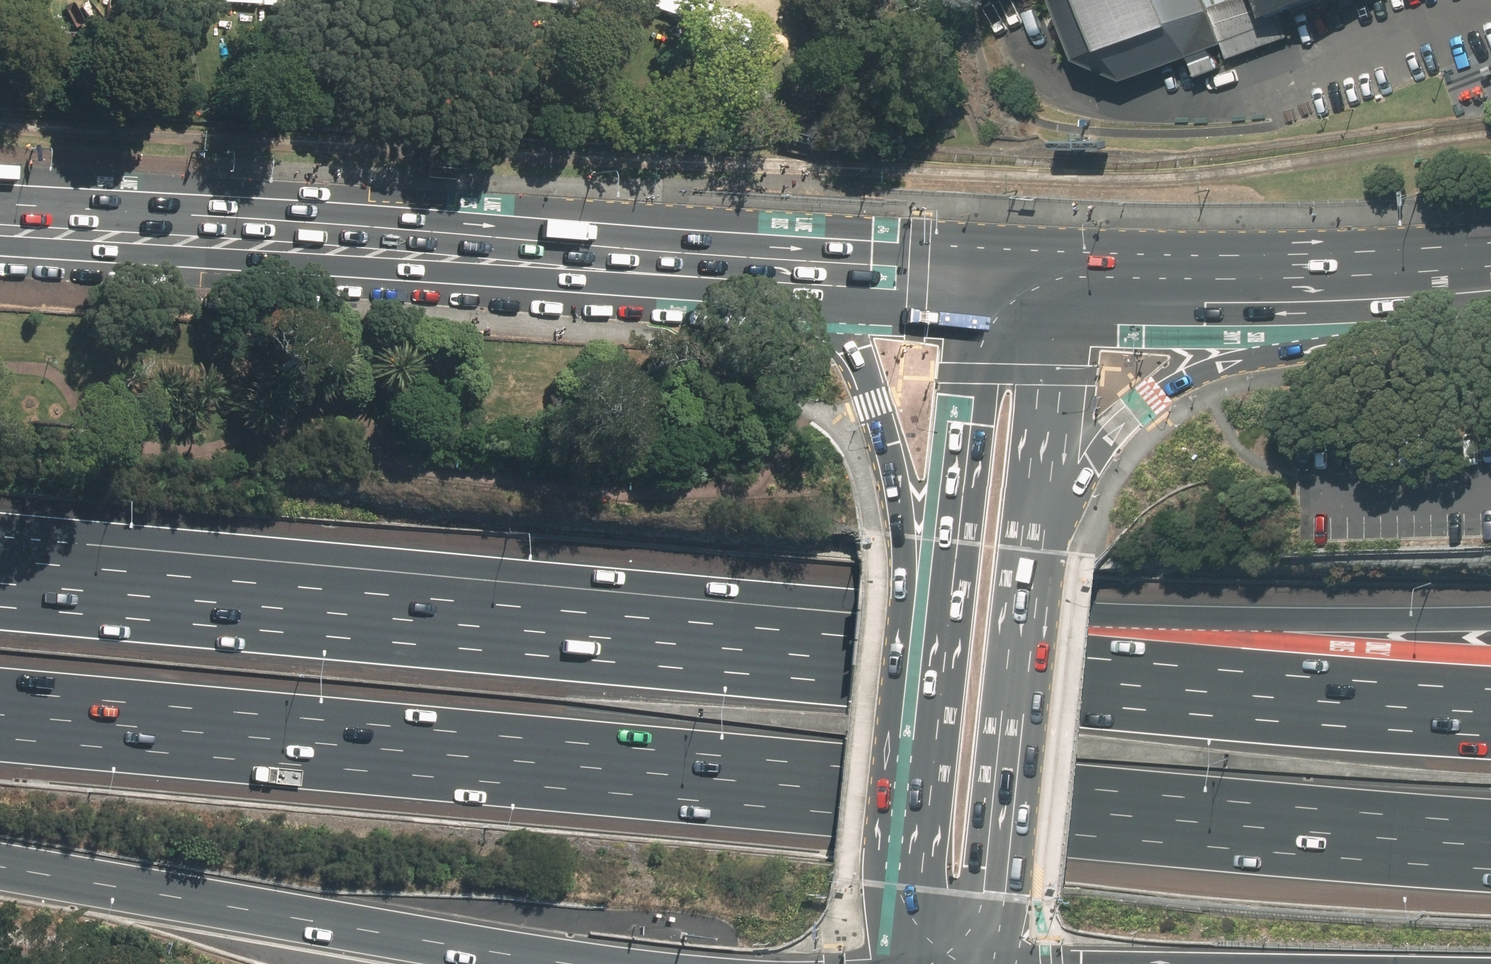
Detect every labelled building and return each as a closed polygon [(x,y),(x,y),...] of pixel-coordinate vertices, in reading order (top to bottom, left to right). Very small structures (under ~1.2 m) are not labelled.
[(1082,56),(1129,81),(1226,40),(1213,0),(1061,0),(1082,56)] [(1226,40),(1267,16),(1261,0),(1213,0),(1226,40)] [(1267,16),(1310,0),(1261,0),(1267,16)]
